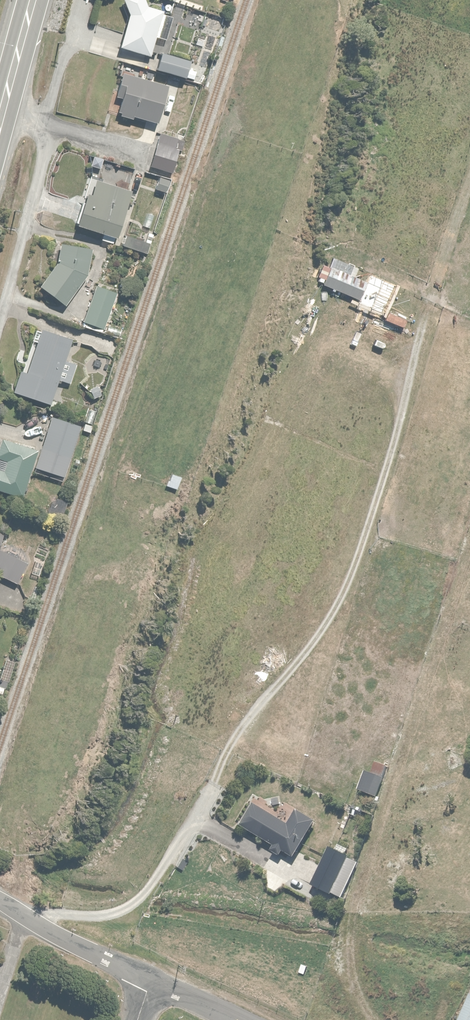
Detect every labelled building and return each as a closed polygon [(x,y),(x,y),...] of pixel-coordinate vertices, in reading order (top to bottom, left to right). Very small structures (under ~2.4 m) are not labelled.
[(146,0),(123,0),(130,16),(122,52),(153,59),(163,11),(149,8),(146,0)] [(191,62),(163,55),(158,72),(186,80),(191,62)] [(168,89),(122,76),(115,102),(121,104),(117,116),(134,121),(136,116),(158,123),(168,89)] [(181,140),(161,134),(151,167),(171,173),(181,140)] [(171,181),(159,178),(156,190),(168,194),(171,181)] [(110,240),(125,191),(86,179),(79,200),(83,201),(75,229),(110,240)] [(149,245),(126,239),(123,248),(146,254),(149,245)] [(94,251),(62,245),(58,265),(40,288),(64,308),(88,276),(94,251)] [(358,271),(333,258),(320,284),(360,304),(371,284),(356,277),(358,271)] [(116,296),(95,289),(83,324),(104,331),(116,296)] [(39,332),(35,331),(23,372),(20,372),(13,395),(52,407),(60,381),(71,384),(77,365),(66,362),(72,342),(39,332)] [(40,452),(35,469),(68,481),(85,430),(51,419),(40,452)] [(40,452),(4,439),(0,451),(0,494),(22,502),(33,469),(35,469),(40,452)] [(25,562),(11,556),(1,577),(15,584),(25,562)] [(371,775),(365,773),(359,791),(378,798),(391,765),(377,759),(371,775)] [(249,803),(236,824),(275,846),(272,852),(283,859),(286,853),(295,858),(315,823),(299,813),(291,827),(249,803)] [(360,864),(330,850),(312,887),(333,897),(335,894),(343,898),(360,864)] [(461,1019),(469,1019),(469,1003),(461,1019)]
